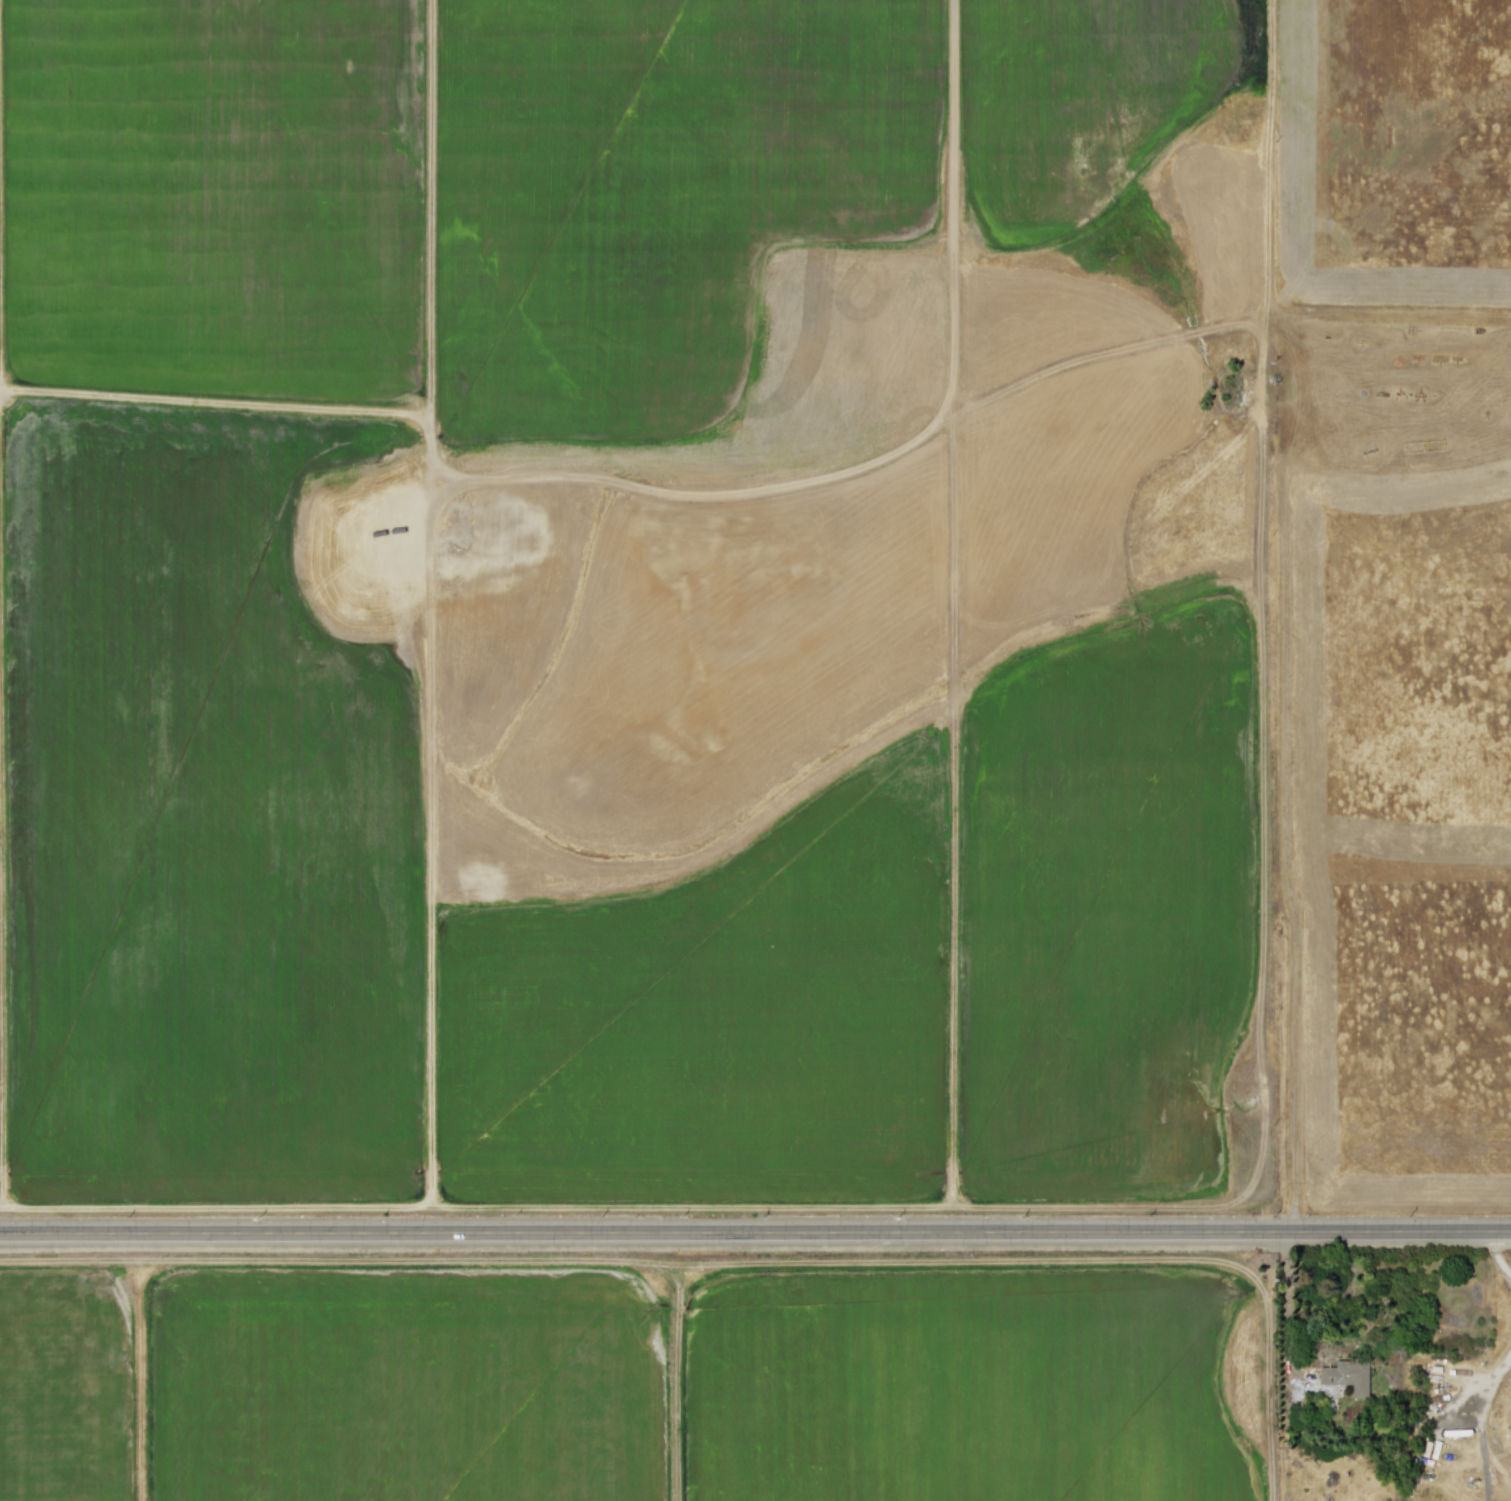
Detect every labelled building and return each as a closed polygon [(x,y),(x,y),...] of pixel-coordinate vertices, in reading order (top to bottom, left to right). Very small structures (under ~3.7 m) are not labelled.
[(1319,1384),(1351,1385),(1351,1397),(1367,1397),(1368,1361),(1335,1361),(1335,1367),(1319,1367),(1319,1384)]
